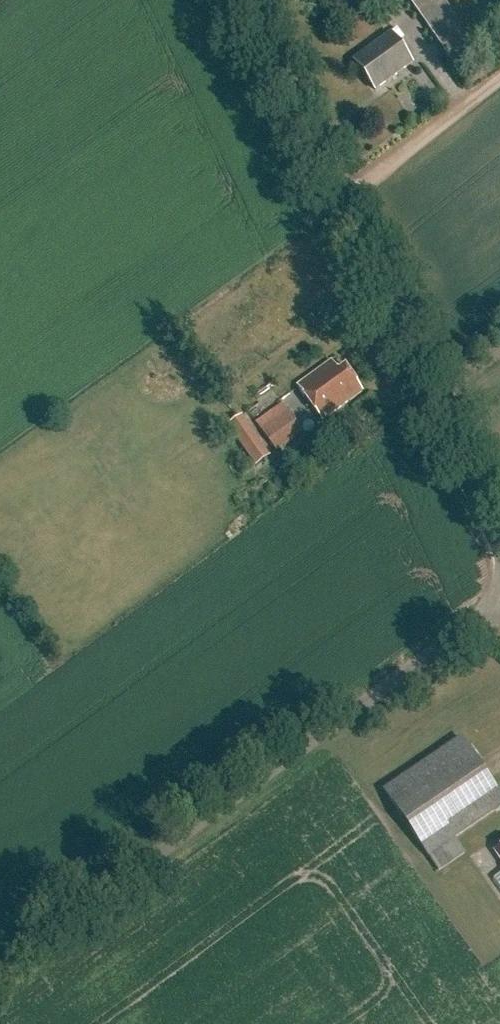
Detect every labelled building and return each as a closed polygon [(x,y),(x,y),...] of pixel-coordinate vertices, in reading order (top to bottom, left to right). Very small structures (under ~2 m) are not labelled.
[(450,60),(474,44),(445,0),(413,0),(410,2),(450,60)] [(412,62),(390,33),(353,60),(375,89),(412,62)] [(338,369),(331,360),(297,384),(322,418),(362,389),(344,365),(338,369)] [(261,430),(276,451),(302,432),(287,411),(261,430)] [(269,456),(241,416),(226,426),(254,466),(269,456)] [(309,453),(313,451),(307,442),(303,444),(309,453)] [(499,807),(499,794),(461,736),(381,791),(426,857),(429,856),(439,871),(464,853),(454,838),(499,807)]
